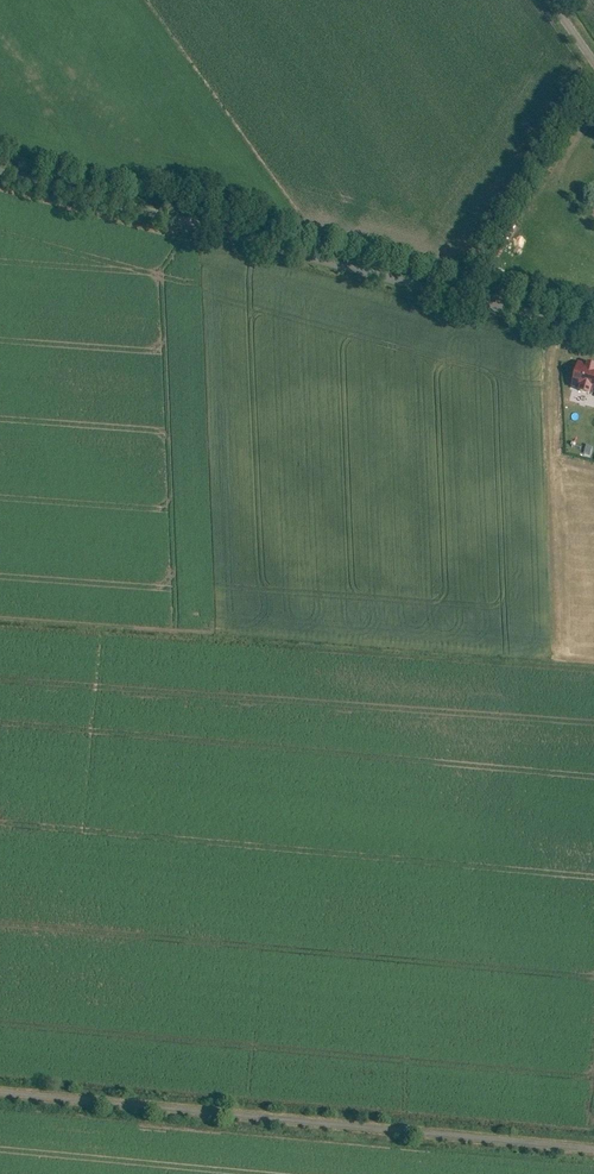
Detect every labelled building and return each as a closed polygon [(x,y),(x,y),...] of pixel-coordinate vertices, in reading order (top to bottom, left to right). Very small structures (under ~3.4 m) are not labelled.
[(589,364),(588,367),(579,364),(572,387),(581,390),(581,393),(590,396),(590,393),(593,394),(593,366),(589,364)]
